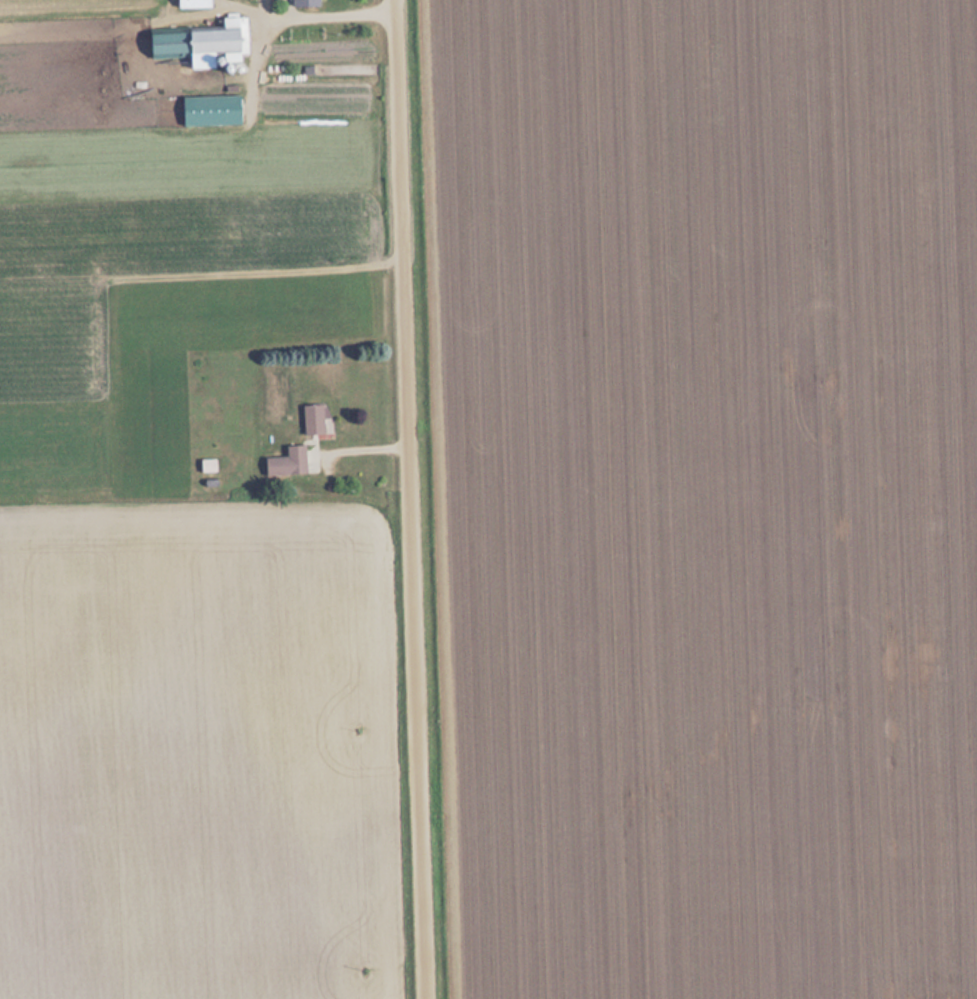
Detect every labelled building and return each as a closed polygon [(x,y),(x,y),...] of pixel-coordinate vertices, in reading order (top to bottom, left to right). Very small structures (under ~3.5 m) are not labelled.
[(179,9),(212,9),(212,0),(179,0),(179,9)] [(224,27),(190,27),(191,68),(216,68),(216,63),(242,62),(242,53),(248,53),(247,17),(224,18),(224,27)] [(242,95),(183,96),(184,125),(242,124),(242,95)] [(301,406),(305,435),(326,432),(322,403),(301,406)] [(266,457),(266,475),(306,475),(306,445),(287,445),(287,457),(266,457)] [(215,472),(215,460),(201,460),(201,472),(215,472)]
